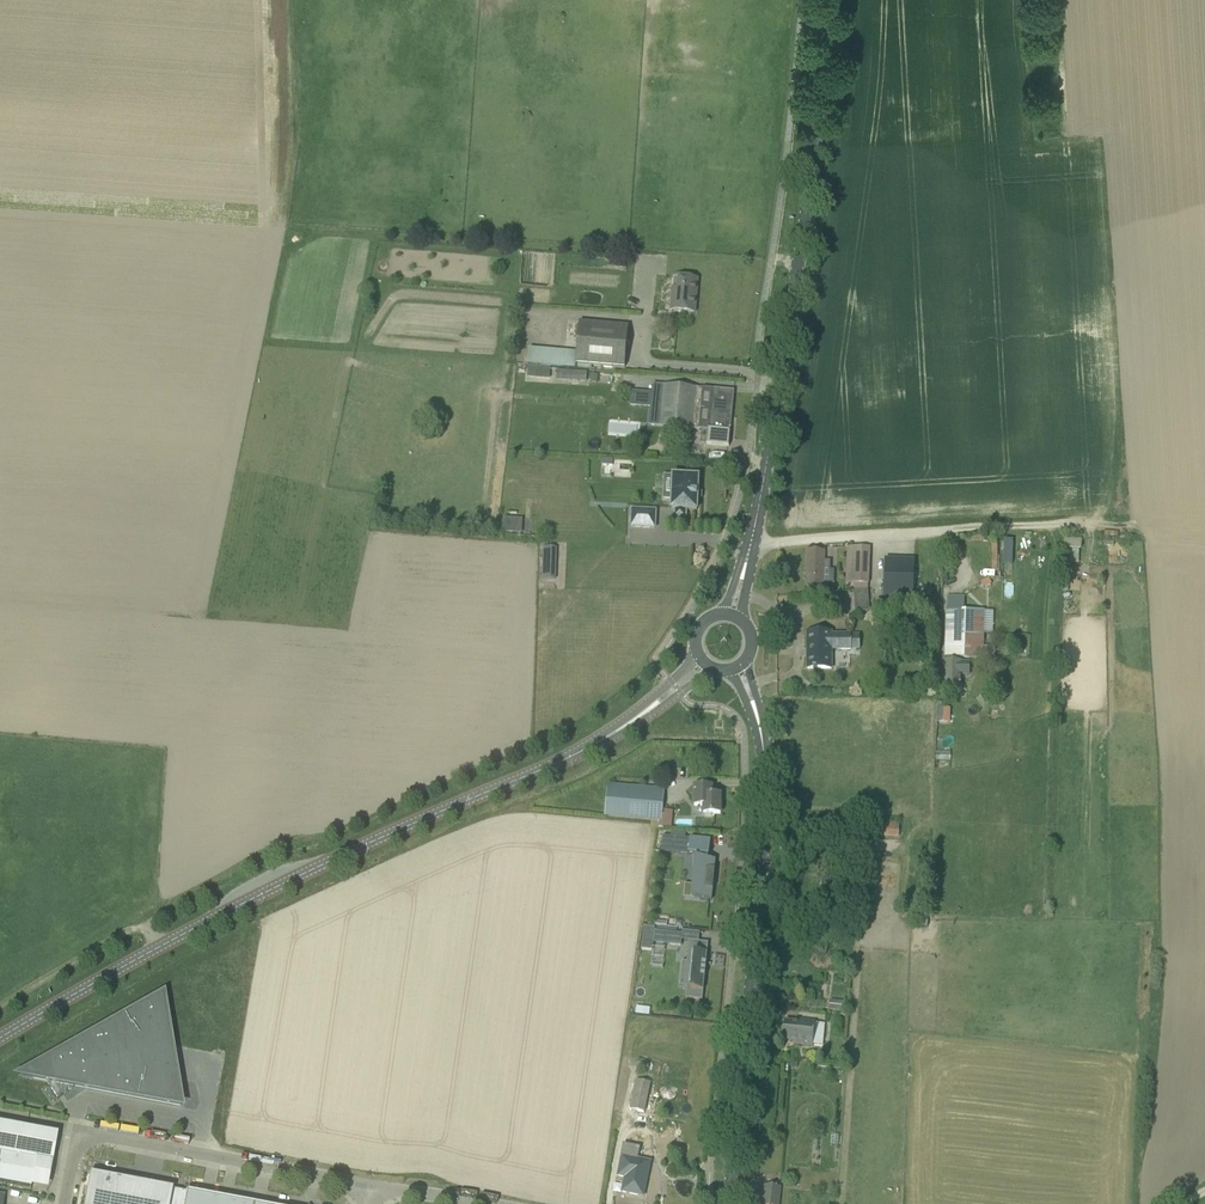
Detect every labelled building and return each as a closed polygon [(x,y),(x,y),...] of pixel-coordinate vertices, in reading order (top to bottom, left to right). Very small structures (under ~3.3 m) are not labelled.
[(626,270),(626,260),(616,260),(615,269),(626,270)] [(697,280),(690,280),(689,277),(682,276),(681,279),(674,278),(671,312),(694,314),(697,280)] [(578,364),(601,366),(613,367),(625,368),(627,338),(609,337),(610,325),(598,324),(597,336),(591,335),(591,331),(579,329),(576,364),(578,364)] [(550,379),(550,367),(527,367),(527,378),(550,379)] [(557,371),(557,381),(587,381),(587,372),(557,371)] [(660,428),(699,431),(703,389),(664,386),(660,428)] [(730,432),(729,432),(730,420),(729,419),(729,415),(732,415),(734,392),(713,390),(710,426),(711,426),(710,427),(711,427),(711,430),(708,430),(706,446),(728,448),(730,432)] [(677,477),(676,499),(673,499),(673,498),(672,498),(672,510),(675,510),(675,518),(685,518),(686,511),(697,511),(698,478),(677,477)] [(632,510),(631,527),(655,528),(656,511),(632,510)] [(523,533),(523,519),(503,518),(503,533),(523,533)] [(1014,565),(1013,540),(1004,541),(1004,566),(1014,565)] [(1064,541),(1064,549),(1073,549),(1074,542),(1064,541)] [(544,548),(543,580),(556,581),(557,549),(544,548)] [(868,585),(869,549),(855,548),(854,584),(868,585)] [(831,565),(824,565),(824,553),(807,552),(806,575),(808,575),(808,578),(806,578),(806,588),(825,588),(825,585),(835,585),(835,571),(831,571),(831,565)] [(912,605),(913,573),(914,561),(885,560),(884,589),(882,588),(881,604),(883,604),(912,605)] [(869,612),(868,591),(853,592),(855,613),(869,612)] [(983,658),(984,648),(984,612),(981,612),(982,604),(961,603),(961,601),(947,601),(947,611),(946,611),(945,658),(947,658),(947,663),(944,663),(943,690),(962,691),(963,662),(952,662),(952,658),(983,658)] [(860,636),(852,636),(852,634),(833,634),(833,633),(807,634),(807,650),(810,650),(810,656),(807,656),(807,669),(813,669),(813,670),(833,670),(833,652),(852,652),(852,650),(860,650),(860,636)] [(607,786),(605,817),(662,822),(665,791),(607,786)] [(721,805),(721,796),(712,796),(712,787),(694,787),(694,806),(704,806),(704,815),(721,815),(721,813),(722,813),(722,805),(721,805)] [(899,824),(883,824),(871,823),(870,835),(882,836),(899,836),(899,824)] [(688,855),(689,855),(690,839),(663,837),(661,852),(670,853),(688,855)] [(690,839),(689,855),(688,855),(688,856),(696,856),(696,859),(696,860),(694,873),(702,874),(701,886),(693,885),(692,899),(699,900),(712,901),(716,861),(708,860),(708,858),(709,858),(711,840),(690,838),(690,839)] [(655,929),(644,927),(642,950),(652,951),(655,929)] [(666,933),(665,945),(681,946),(682,935),(666,933)] [(708,943),(689,941),(687,963),(689,964),(685,999),(702,1001),(708,943)] [(54,1082),(159,1102),(181,1106),(163,996),(21,1076),(46,1081),(50,1085),(54,1082)] [(843,1012),(844,1003),(830,1001),(829,1010),(843,1012)] [(815,1022),(798,1021),(798,1024),(785,1022),(783,1040),(793,1041),(793,1044),(813,1046),(815,1022)] [(636,1068),(646,1070),(647,1061),(637,1060),(636,1068)] [(650,1084),(636,1081),(630,1110),(644,1113),(650,1084)] [(30,1158),(53,1162),(58,1135),(0,1124),(0,1153),(30,1158)] [(0,1153),(0,1182),(31,1187),(36,1160),(0,1153)] [(643,1196),(650,1163),(622,1157),(618,1176),(626,1177),(623,1192),(643,1196)] [(156,1187),(147,1186),(147,1185),(143,1184),(142,1185),(133,1183),(133,1182),(90,1174),(84,1203),(184,1203),(186,1192),(156,1187)] [(781,1189),(764,1187),(762,1203),(779,1203),(781,1189)] [(186,1192),(184,1203),(215,1203),(216,1198),(186,1192)]
